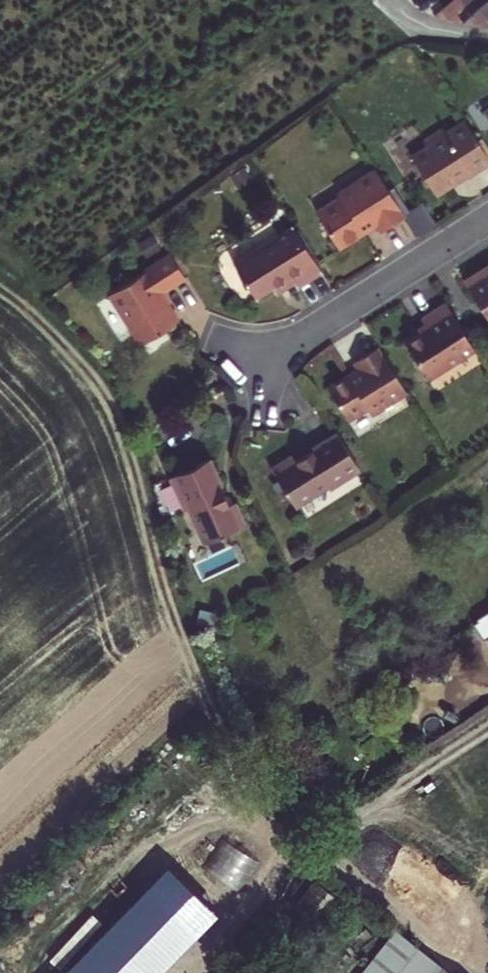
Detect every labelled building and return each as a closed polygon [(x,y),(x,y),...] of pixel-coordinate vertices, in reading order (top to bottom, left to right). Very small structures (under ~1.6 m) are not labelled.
[(461,0),(453,0),(433,15),(461,21),(487,24),(487,0),(461,0)] [(487,164),(487,158),(465,121),(447,132),(444,127),(423,140),(427,145),(411,155),(436,194),(455,182),(455,178),(464,173),(466,177),(487,164)] [(315,211),(339,248),(377,224),(381,231),(404,216),(375,169),(338,192),(339,195),(315,211)] [(234,263),(256,298),(272,287),(290,276),(294,283),(296,287),(321,271),(293,226),(234,263)] [(161,292),(185,277),(170,253),(145,268),(146,270),(108,293),(140,344),(178,319),(161,292)] [(463,280),(487,319),(487,264),(463,280)] [(272,287),(277,294),(294,283),(290,276),(272,287)] [(474,350),(445,303),(421,318),(426,326),(404,340),(428,379),(474,350)] [(406,392),(377,346),(353,361),(357,368),(327,387),(348,420),(367,408),(371,414),(406,392)] [(291,455),(270,468),(294,506),(327,485),(328,488),(359,468),(335,431),(310,447),(312,449),(294,460),(291,455)] [(221,485),(208,458),(170,476),(185,509),(187,507),(203,542),(244,524),(234,502),(228,504),(219,486),(221,485)] [(487,629),(487,611),(476,618),(476,620),(484,631),(487,629)] [(207,866),(243,886),(260,856),(224,836),(207,866)] [(318,924),(338,900),(314,880),(294,905),(318,924)] [(201,929),(150,881),(63,972),(159,972),(201,929)] [(395,929),(360,972),(452,972),(395,929)]
